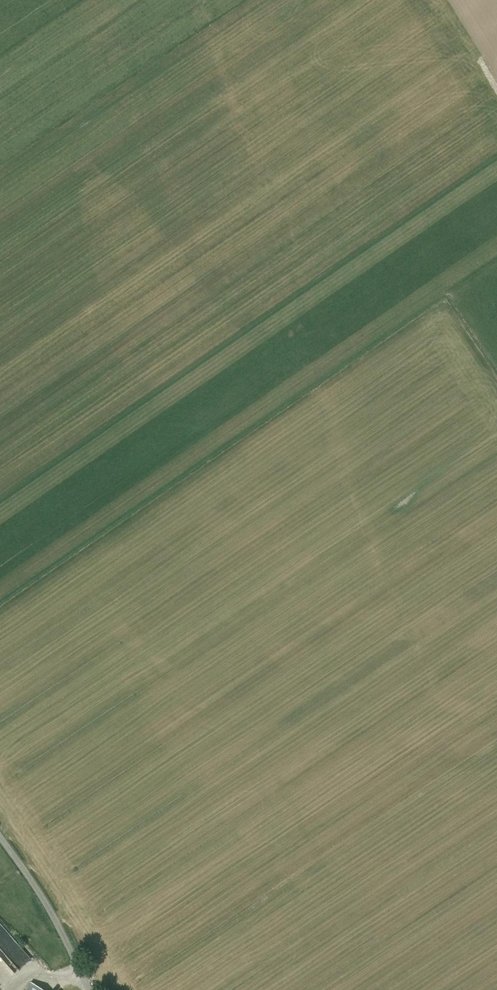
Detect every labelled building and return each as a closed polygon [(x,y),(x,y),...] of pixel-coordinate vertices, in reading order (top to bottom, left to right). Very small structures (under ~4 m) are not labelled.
[(20,969),(32,959),(12,936),(7,941),(10,944),(3,950),(20,969)]
